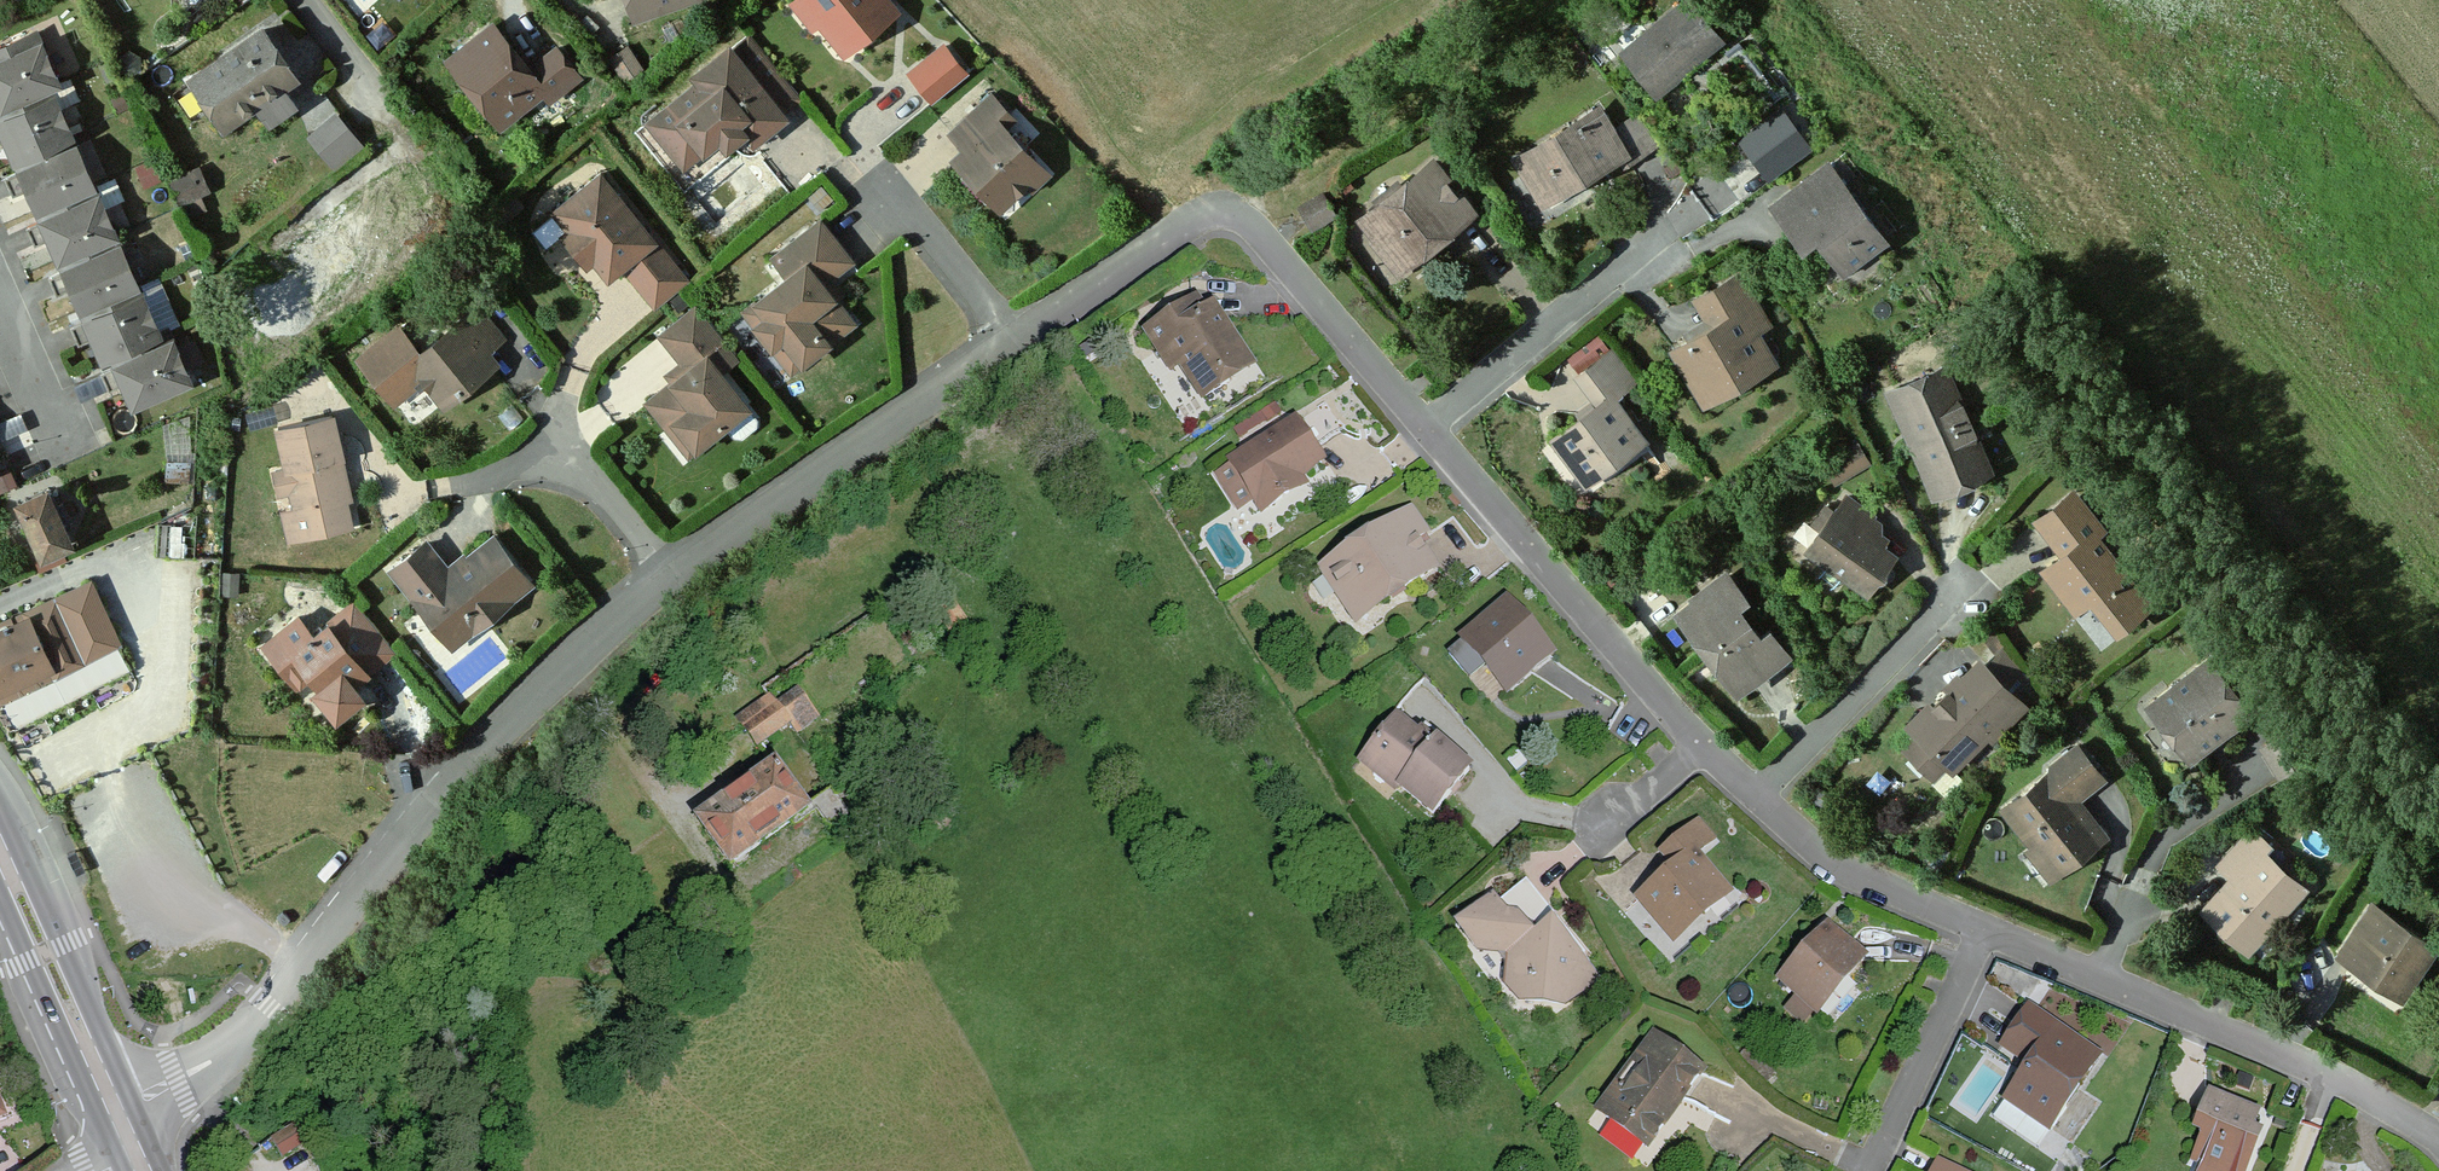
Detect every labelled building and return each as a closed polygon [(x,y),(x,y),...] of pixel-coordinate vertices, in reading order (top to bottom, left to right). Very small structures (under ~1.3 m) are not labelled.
[(637,12),(673,0),(633,0),(637,12)] [(808,0),(797,0),(814,22),(821,16),(808,0)] [(821,16),(846,48),(893,10),(886,0),(808,0),(821,16)] [(1624,50),(1655,90),(1680,70),(1679,67),(1718,36),(1689,0),(1685,0),(1624,50)] [(487,51),(462,71),(502,120),(544,88),(550,96),(552,96),(580,73),(558,45),(530,67),(495,24),(477,38),(487,51)] [(193,77),(225,122),(254,101),(267,120),(269,120),(295,102),(282,83),(295,74),(264,28),(193,77)] [(37,31),(0,47),(0,97),(4,105),(50,84),(58,81),(37,31)] [(652,120),(680,156),(699,140),(704,145),(720,133),(735,120),(743,130),(750,139),(802,97),(749,32),(697,74),(701,79),(652,120)] [(452,58),(462,71),(487,51),(477,38),(452,58)] [(965,73),(942,45),(909,72),(932,100),(965,73)] [(229,128),(225,122),(193,77),(190,72),(183,76),(182,77),(219,132),(221,134),(229,128)] [(0,106),(0,119),(0,120),(0,141),(8,138),(17,158),(72,134),(50,84),(4,105),(0,106)] [(970,149),(959,159),(1001,203),(1015,190),(1017,192),(1029,180),(1025,176),(1039,162),(999,122),(1009,112),(992,94),(953,132),(970,149)] [(1520,158),(1540,191),(1564,177),(1568,183),(1591,169),(1589,164),(1618,146),(1609,130),(1596,109),(1520,156),(1520,158)] [(1768,172),(1806,143),(1781,109),(1747,135),(1759,151),(1754,155),(1768,172)] [(1609,130),(1618,146),(1627,160),(1659,140),(1637,112),(1609,130)] [(368,141),(345,113),(330,126),(353,154),(368,141)] [(720,133),(727,142),(743,130),(735,120),(720,133)] [(353,154),(330,126),(319,135),(342,163),(353,154)] [(72,134),(17,158),(22,170),(7,176),(15,194),(30,187),(39,208),(93,184),(72,134)] [(1759,151),(1747,135),(1742,138),(1754,155),(1759,151)] [(699,140),(680,156),(684,161),(704,145),(699,140)] [(1029,180),(1032,184),(1046,170),(1039,162),(1025,176),(1029,180)] [(1804,244),(1822,232),(1849,266),(1884,240),(1884,238),(1829,163),(1774,204),(1804,244)] [(1403,186),(1364,217),(1395,256),(1414,241),(1417,244),(1445,224),(1449,228),(1469,212),(1433,166),(1405,188),(1403,186)] [(197,168),(189,171),(197,191),(206,187),(197,168)] [(180,199),(197,191),(189,171),(171,179),(180,199)] [(570,227),(564,233),(587,262),(594,257),(609,275),(623,263),(658,306),(688,281),(601,173),(556,209),(570,227)] [(1564,177),(1540,191),(1544,197),(1568,183),(1564,177)] [(115,234),(93,184),(39,208),(44,219),(29,226),(36,244),(52,237),(61,257),(115,234)] [(801,268),(758,302),(797,350),(815,335),(823,336),(827,341),(853,321),(834,297),(822,281),(830,276),(851,258),(821,221),(786,249),(801,268)] [(115,234),(61,257),(66,269),(51,276),(58,294),(74,287),(83,307),(136,283),(115,234)] [(1738,273),(1708,290),(1724,318),(1712,325),(1675,347),(1700,391),(1741,368),(1745,374),(1771,359),(1755,328),(1765,322),(1738,273)] [(822,281),(834,297),(842,291),(830,276),(822,281)] [(136,283),(83,307),(88,319),(72,326),(80,344),(96,337),(105,357),(113,353),(158,333),(136,283)] [(1724,318),(1708,290),(1696,297),(1712,325),(1724,318)] [(1172,344),(1184,362),(1206,396),(1230,381),(1226,374),(1246,361),(1214,313),(1207,317),(1197,300),(1150,329),(1163,350),(1172,344)] [(758,302),(747,310),(793,368),(827,341),(823,336),(815,335),(797,350),(758,302)] [(686,362),(691,368),(676,381),(650,401),(671,427),(678,421),(698,446),(727,423),(736,434),(745,435),(756,426),(757,417),(720,370),(740,355),(699,305),(663,334),(686,362)] [(418,357),(411,348),(377,376),(385,385),(381,389),(393,404),(423,379),(431,390),(433,388),(446,403),(493,365),(483,353),(502,338),(477,307),(456,325),(457,326),(418,357)] [(411,348),(390,323),(356,350),(377,376),(411,348)] [(158,333),(113,353),(118,365),(103,372),(110,389),(124,383),(133,404),(188,379),(166,330),(158,333)] [(1175,368),(1184,362),(1172,344),(1163,350),(1175,368)] [(1602,400),(1555,436),(1586,479),(1642,436),(1614,395),(1633,381),(1611,350),(1582,372),(1602,400)] [(1250,368),(1246,361),(1226,374),(1230,381),(1250,368)] [(686,362),(671,373),(676,381),(691,368),(686,362)] [(1944,369),(1895,390),(1938,488),(1986,466),(1944,369)] [(1239,426),(1244,434),(1285,409),(1281,401),(1239,426)] [(1328,403),(1235,460),(1259,498),(1265,509),(1285,496),(1280,487),(1300,474),(1322,461),(1314,448),(1344,428),(1328,403)] [(293,491),(298,511),(304,537),(352,526),(346,500),(337,459),(343,458),(333,417),(279,430),(288,470),(276,473),(281,494),(293,491)] [(678,421),(671,427),(690,451),(698,446),(678,421)] [(1857,442),(1829,459),(1840,477),(1868,460),(1857,442)] [(346,500),(352,499),(343,458),(337,459),(346,500)] [(197,461),(169,459),(167,479),(169,480),(196,482),(197,461)] [(1241,509),(1259,498),(1235,460),(1218,470),(1241,509)] [(1280,487),(1285,496),(1305,484),(1300,474),(1280,487)] [(24,501),(32,518),(25,521),(30,533),(37,530),(46,548),(47,549),(67,539),(67,537),(59,519),(70,514),(64,499),(57,501),(51,488),(24,501)] [(2050,533),(2085,507),(2075,493),(2040,519),(2050,533)] [(70,496),(64,499),(70,514),(76,511),(70,496)] [(1810,547),(1827,560),(1844,573),(1867,590),(1884,566),(1879,561),(1877,556),(1884,546),(1869,534),(1860,527),(1869,513),(1846,496),(1833,514),(1825,509),(1815,523),(1823,530),(1810,547)] [(2103,530),(2085,507),(2050,533),(2067,555),(2046,571),(2074,606),(2092,594),(2119,628),(2151,604),(2098,535),(2103,530)] [(304,537),(298,511),(286,514),(292,540),(304,537)] [(1369,545),(1328,571),(1353,609),(1384,591),(1388,596),(1405,585),(1407,588),(1435,569),(1418,541),(1428,535),(1412,512),(1366,541),(1369,545)] [(1860,527),(1869,534),(1879,521),(1869,513),(1860,527)] [(420,604),(422,602),(453,640),(476,622),(484,622),(503,607),(504,598),(527,580),(495,541),(467,563),(466,570),(459,576),(452,576),(426,544),(393,571),(420,604)] [(1879,561),(1884,566),(1893,553),(1884,546),(1877,556),(1879,561)] [(1844,573),(1827,560),(1818,573),(1835,586),(1844,573)] [(1725,660),(1719,664),(1736,686),(1785,649),(1770,628),(1762,633),(1737,600),(1743,595),(1726,573),(1695,597),(1697,600),(1680,613),(1695,632),(1701,628),(1725,660)] [(0,620),(0,694),(118,642),(91,581),(0,620)] [(937,608),(947,622),(960,613),(951,599),(937,608)] [(300,619),(267,646),(299,684),(313,673),(324,687),(320,691),(339,714),(362,695),(354,685),(344,672),(359,661),(368,674),(396,650),(358,603),(315,637),(300,619)] [(1467,637),(1468,638),(1489,662),(1510,688),(1550,654),(1507,603),(1467,637)] [(960,613),(947,622),(953,630),(966,621),(960,613)] [(1695,632),(1719,664),(1725,660),(1701,628),(1695,632)] [(1489,662),(1468,638),(1452,652),(1473,676),(1489,662)] [(2030,677),(2009,650),(1987,671),(2011,696),(2030,677)] [(2152,705),(2184,746),(2217,719),(2224,728),(2248,709),(2210,659),(2152,705)] [(344,672),(354,685),(368,674),(359,661),(344,672)] [(1923,733),(1910,746),(1936,772),(1949,760),(1954,765),(1991,730),(1995,734),(2005,725),(2003,722),(2021,705),(2011,696),(1987,671),(1969,688),(1962,682),(1937,707),(1940,710),(1920,730),(1923,733)] [(759,744),(789,723),(804,712),(793,696),(778,706),(771,697),(740,719),(759,744)] [(804,712),(789,723),(796,733),(811,722),(804,712)] [(2217,719),(2184,746),(2190,754),(2224,728),(2217,719)] [(1366,755),(1399,783),(1434,813),(1471,771),(1439,744),(1434,739),(1440,733),(1426,722),(1414,735),(1396,720),(1366,755)] [(1445,738),(1440,733),(1434,739),(1439,744),(1445,738)] [(2009,808),(2037,845),(2057,870),(2103,833),(2075,797),(2102,776),(2079,746),(2049,769),(2052,774),(2009,808)] [(1394,789),(1399,783),(1366,755),(1360,761),(1394,789)] [(775,769),(701,822),(732,865),(734,865),(807,813),(775,769)] [(833,792),(819,803),(837,827),(851,818),(851,816),(833,792)] [(1678,868),(1643,897),(1673,932),(1702,908),(1706,912),(1727,894),(1695,855),(1712,840),(1697,824),(1665,852),(1678,868)] [(2238,880),(2210,910),(2248,944),(2301,887),(2264,851),(2270,844),(2253,827),(2220,863),(2238,880)] [(2049,876),(2057,870),(2037,845),(2030,851),(2049,876)] [(1557,920),(1555,920),(1545,929),(1538,921),(1549,913),(1525,882),(1502,901),(1496,894),(1494,894),(1462,921),(1481,946),(1496,948),(1509,965),(1506,977),(1510,982),(1525,983),(1524,999),(1568,1003),(1596,982),(1579,959),(1584,955),(1557,920)] [(2372,905),(2341,952),(2404,993),(2436,947),(2372,905)] [(1555,920),(1549,913),(1538,921),(1545,929),(1555,920)] [(1829,930),(1785,979),(1818,1010),(1850,974),(1863,961),(1829,930)] [(1876,973),(1863,961),(1850,974),(1864,986),(1876,973)] [(2030,1064),(2008,1096),(2049,1126),(2064,1104),(2059,1100),(2092,1052),(2030,1006),(2004,1044),(2030,1064)] [(1656,1039),(1637,1062),(1648,1071),(1666,1047),(1656,1039)] [(1648,1146),(1669,1119),(1663,1115),(1678,1095),(1684,1099),(1703,1075),(1702,1074),(1666,1047),(1648,1071),(1637,1062),(1619,1086),(1625,1091),(1606,1115),(1648,1146)] [(1749,1047),(1742,1055),(1769,1082),(1776,1075),(1749,1047)] [(0,1084),(0,1123),(13,1117),(0,1084)] [(2197,1159),(2227,1170),(2242,1170),(2253,1142),(2244,1138),(2254,1111),(2209,1093),(2199,1119),(2209,1123),(2195,1157),(2197,1159)] [(1669,1119),(1684,1099),(1678,1095),(1663,1115),(1669,1119)] [(294,1150),(281,1130),(265,1140),(278,1160),(294,1150)] [(1940,1163),(1938,1163),(1935,1170),(1958,1170),(1940,1163)]
